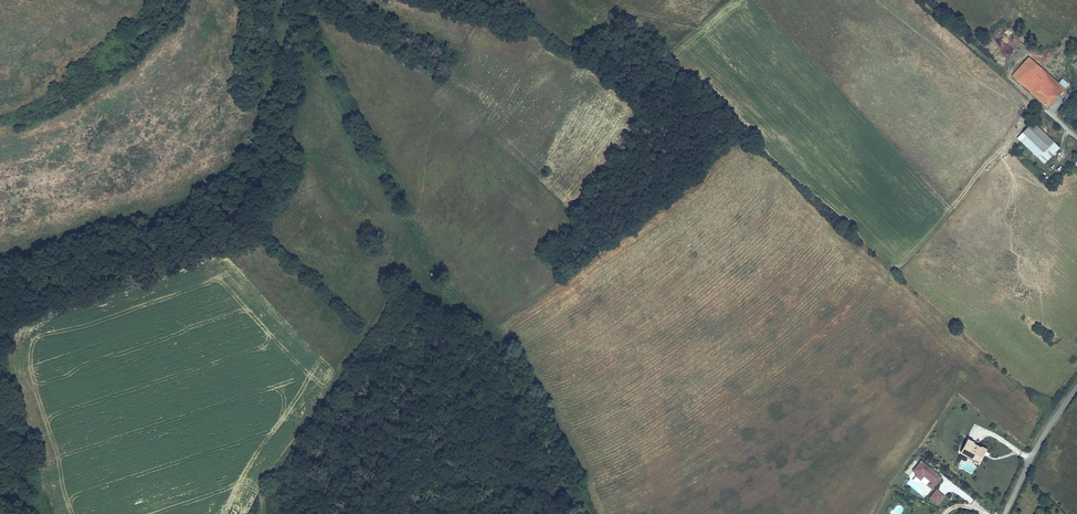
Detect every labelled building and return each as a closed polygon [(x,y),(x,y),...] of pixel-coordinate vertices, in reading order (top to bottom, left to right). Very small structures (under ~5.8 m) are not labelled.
[(1029,92),(1048,109),(1065,89),(1059,83),(1029,57),(1012,76),(1030,91),(1029,92)] [(1059,83),(1065,89),(1069,84),(1063,78),(1059,83)] [(1023,143),(1045,163),(1059,148),(1054,142),(1054,141),(1033,121),(1023,132),(1028,137),(1023,143)] [(987,449),(968,439),(960,455),(981,465),(987,449)] [(943,477),(921,461),(913,471),(934,489),(943,477)] [(944,496),(936,489),(929,498),(938,505),(944,496)] [(961,491),(958,496),(972,503),(974,498),(961,491)]
